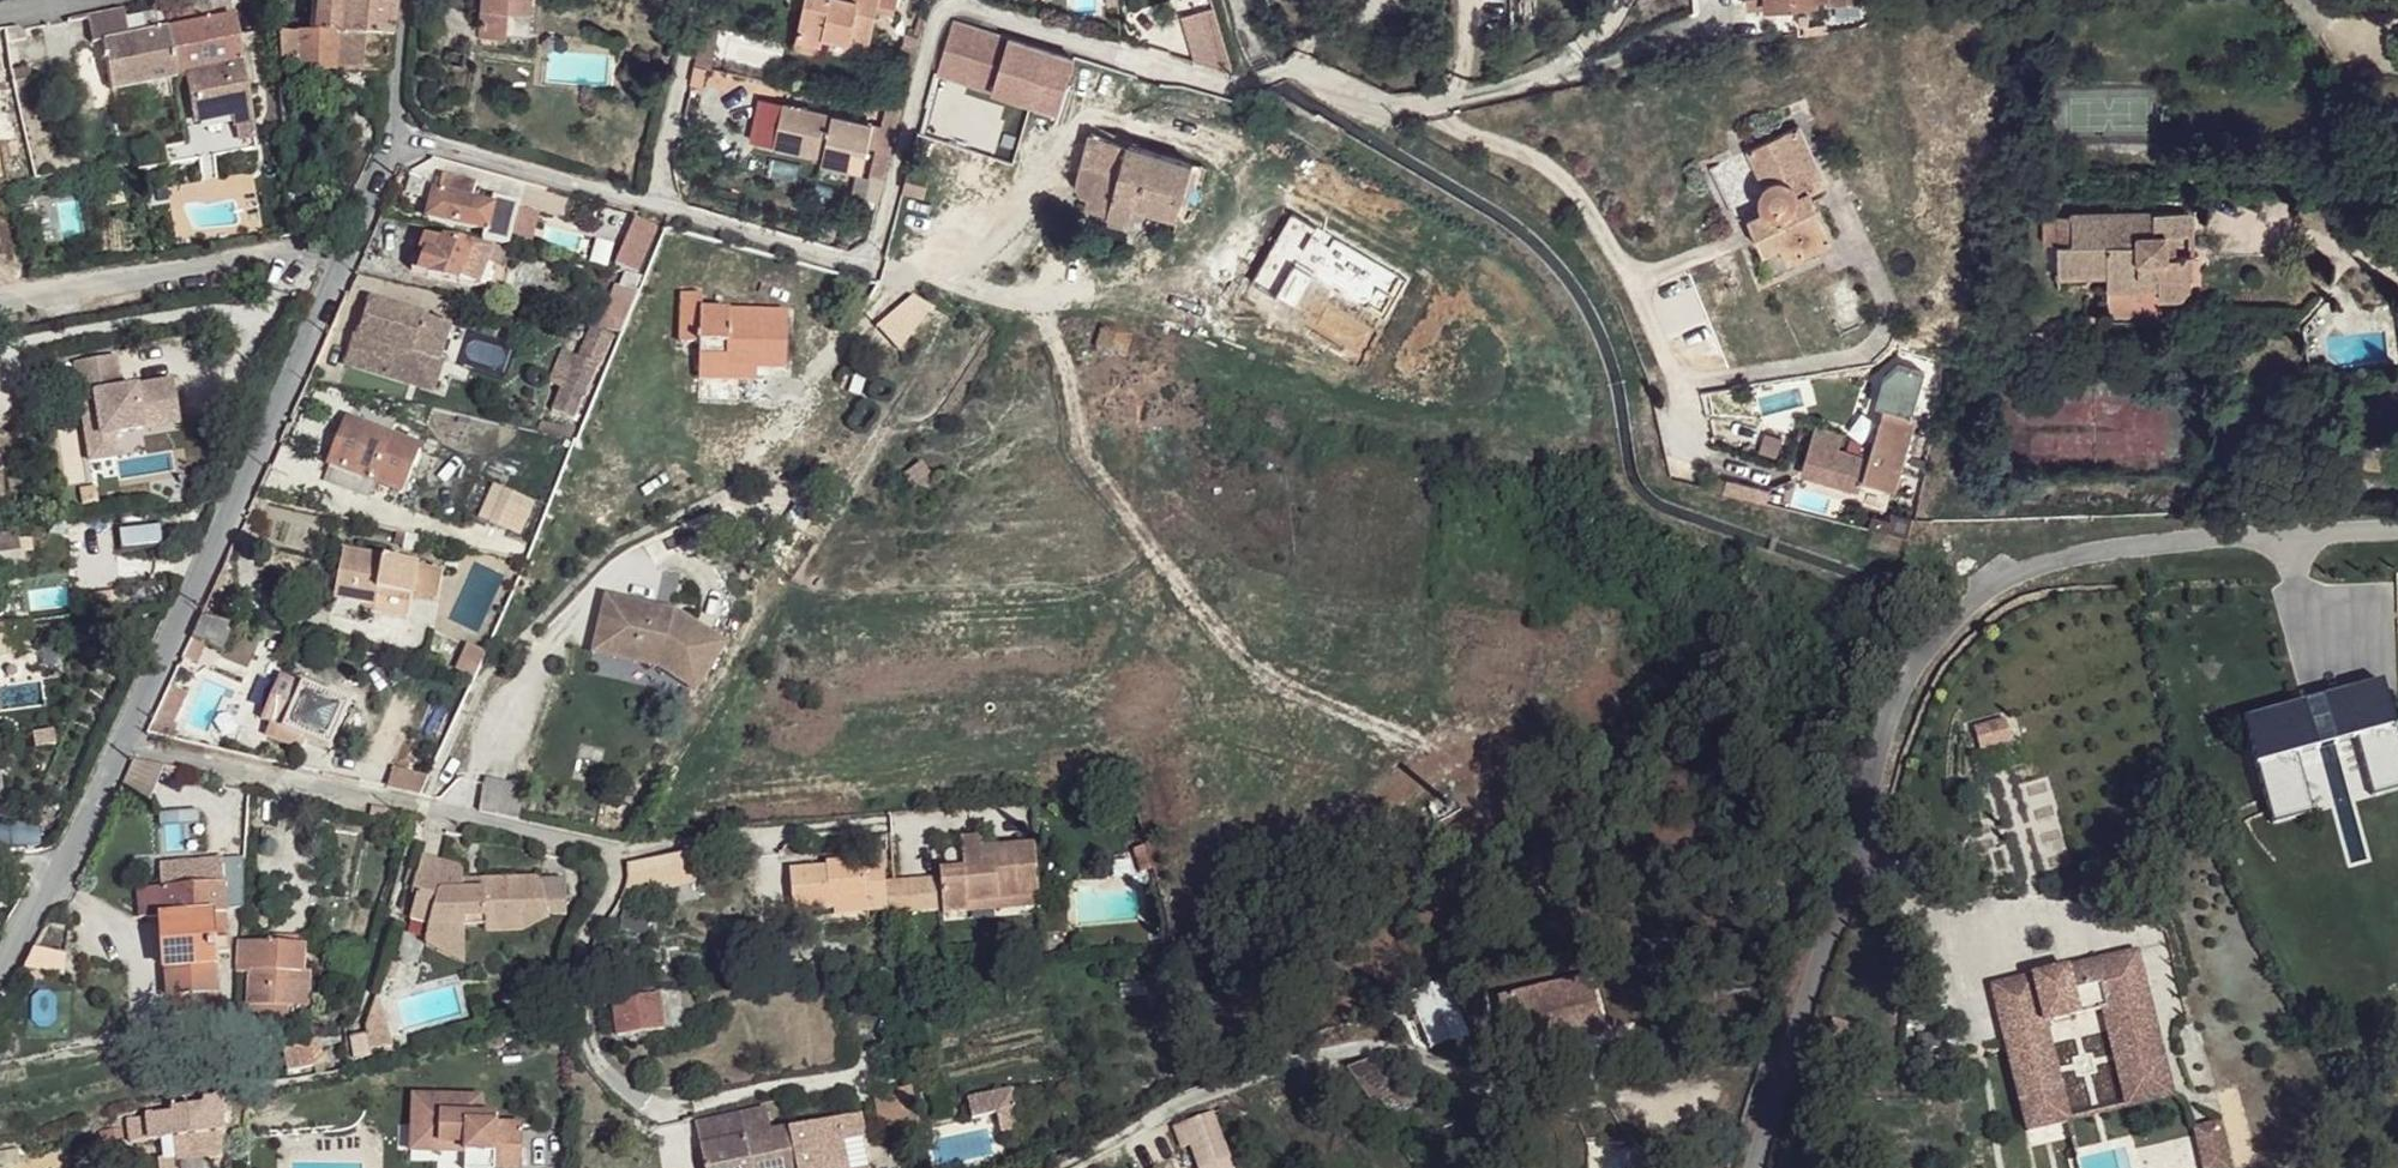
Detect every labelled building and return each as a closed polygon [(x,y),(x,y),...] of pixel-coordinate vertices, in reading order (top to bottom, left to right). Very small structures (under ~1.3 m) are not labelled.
[(334,39),(390,41),(393,3),(338,0),(337,14),(315,13),(314,37),(334,39)] [(337,14),(338,0),(323,0),(316,0),(315,13),(337,14)] [(481,33),(528,36),(530,0),(483,0),(481,33)] [(899,0),(856,0),(856,1),(853,0),(808,0),(799,40),(824,45),(826,38),(872,47),(882,4),(898,8),(899,0)] [(1866,10),(1866,0),(1830,0),(1830,13),(1866,10)] [(228,1),(210,5),(214,23),(231,19),(228,1)] [(214,23),(210,5),(171,12),(175,30),(214,23)] [(1214,7),(1184,15),(1200,71),(1230,63),(1214,7)] [(99,43),(99,45),(175,30),(171,12),(120,22),(96,27),(99,43)] [(74,49),(99,43),(96,27),(120,22),(119,14),(69,24),(74,49)] [(175,30),(186,77),(195,124),(232,119),(235,131),(253,129),(231,19),(214,23),(175,30)] [(1072,55),(949,19),(935,71),(1057,107),(1072,55)] [(704,27),(695,66),(704,68),(711,70),(720,31),(704,27)] [(169,80),(186,77),(175,30),(99,45),(109,91),(169,80)] [(279,64),(296,65),(296,72),(334,73),(334,39),(314,37),(276,35),(279,64)] [(921,39),(908,36),(896,81),(909,84),(921,39)] [(334,73),(384,75),(390,41),(334,39),(334,73)] [(293,73),(296,72),(296,65),(279,64),(279,72),(293,73)] [(695,66),(693,66),(689,83),(700,86),(704,68),(695,66)] [(783,104),(777,131),(791,133),(788,148),(823,156),(822,162),(862,170),(873,123),(783,104)] [(902,111),(888,108),(872,175),(885,178),(902,111)] [(1799,127),(1746,152),(1763,188),(1766,185),(1771,183),(1775,182),(1780,182),(1785,184),(1789,187),(1792,191),(1794,196),(1794,201),(1793,206),(1791,210),(1787,214),(1782,217),(1778,218),(1773,218),(1768,216),(1762,211),(1746,219),(1763,256),(1779,249),(1786,265),(1832,244),(1808,192),(1825,184),(1799,127)] [(777,131),(774,145),(788,148),(791,133),(777,131)] [(1150,151),(1091,133),(1076,188),(1081,194),(1089,197),(1087,209),(1107,213),(1106,215),(1130,220),(1134,205),(1132,205),(1150,151)] [(1233,143),(1230,148),(1236,152),(1240,146),(1233,143)] [(1177,217),(1194,165),(1150,151),(1132,205),(1134,205),(1177,217)] [(908,167),(902,191),(923,197),(929,173),(908,167)] [(885,178),(872,175),(867,197),(878,200),(885,178)] [(443,178),(439,195),(472,204),(477,187),(443,178)] [(1760,192),(1758,197),(1758,202),(1759,207),(1762,211),(1768,216),(1773,218),(1778,218),(1782,217),(1787,214),(1791,210),(1793,206),(1794,201),(1794,196),(1792,191),(1789,187),(1785,184),(1780,182),(1775,182),(1771,183),(1766,185),(1763,188),(1760,192)] [(428,219),(485,233),(487,234),(493,209),(492,208),(472,204),(439,195),(434,194),(428,219)] [(520,207),(493,201),(492,208),(493,209),(487,234),(485,233),(483,242),(510,248),(520,207)] [(2058,274),(2058,278),(2107,277),(2108,291),(2158,289),(2158,299),(2179,299),(2183,296),(2185,292),(2185,256),(2167,258),(2166,238),(2192,237),(2191,214),(2072,216),(2072,219),(2072,246),(2057,246),(2058,274)] [(2072,219),(2057,219),(2057,246),(2072,246),(2072,219)] [(643,222),(640,233),(655,236),(657,226),(643,222)] [(640,233),(634,253),(639,255),(639,250),(650,252),(655,236),(640,233)] [(426,235),(410,272),(479,289),(502,297),(510,275),(503,273),(511,255),(426,235)] [(2058,274),(2057,246),(2047,247),(2047,275),(2058,274)] [(634,253),(631,261),(645,264),(650,252),(639,250),(639,255),(634,253)] [(641,278),(647,264),(645,264),(631,261),(630,261),(625,274),(641,278)] [(619,335),(641,278),(625,274),(619,289),(616,288),(600,330),(611,333),(619,335)] [(2108,291),(2108,302),(2158,299),(2158,289),(2108,291)] [(699,345),(698,369),(755,370),(786,371),(788,314),(702,311),(703,294),(683,294),(680,344),(699,345)] [(345,366),(408,387),(418,357),(439,365),(452,326),(371,301),(358,340),(353,339),(345,366)] [(1102,330),(1097,352),(1125,359),(1131,337),(1102,330)] [(604,351),(609,340),(592,332),(591,333),(589,332),(584,343),(604,351)] [(84,352),(100,451),(128,446),(124,423),(153,418),(151,408),(187,402),(182,369),(130,378),(124,345),(84,352)] [(563,389),(568,391),(581,361),(567,356),(554,384),(563,389)] [(418,357),(408,387),(433,395),(443,366),(439,365),(418,357)] [(573,422),(596,368),(581,361),(568,391),(563,389),(552,413),(573,422)] [(754,383),(755,370),(698,369),(697,381),(754,383)] [(187,402),(151,408),(153,418),(189,412),(187,402)] [(1815,425),(1803,463),(1817,468),(1815,477),(1857,490),(1861,479),(1893,489),(1915,416),(1883,407),(1872,442),(1868,457),(1838,447),(1842,433),(1815,425)] [(349,421),(331,467),(363,479),(375,485),(389,490),(402,495),(420,450),(392,439),(349,421)] [(1817,468),(1803,463),(1800,472),(1815,477),(1817,468)] [(331,467),(324,482),(356,495),(363,479),(331,467)] [(356,495),(368,499),(375,485),(363,479),(356,495)] [(1728,480),(1727,496),(1759,499),(1760,483),(1728,480)] [(521,538),(535,502),(489,485),(476,521),(521,538)] [(785,522),(775,537),(787,546),(797,531),(785,522)] [(0,529),(0,560),(26,558),(24,527),(0,529)] [(422,538),(407,534),(404,549),(419,552),(422,538)] [(335,598),(376,607),(379,593),(411,598),(411,596),(417,565),(344,551),(335,598)] [(440,569),(417,565),(411,596),(435,600),(440,569)] [(379,593),(376,607),(376,609),(407,616),(411,598),(379,593)] [(603,597),(592,645),(634,655),(639,636),(651,639),(662,645),(657,670),(692,693),(723,645),(672,613),(603,597)] [(201,618),(191,640),(204,646),(222,653),(234,625),(201,618)] [(634,655),(592,645),(589,654),(657,670),(662,645),(651,639),(639,636),(634,655)] [(204,646),(191,640),(184,656),(196,663),(204,646)] [(467,647),(460,661),(478,669),(484,654),(467,647)] [(460,661),(455,671),(473,680),(478,669),(460,661)] [(280,678),(261,722),(271,727),(278,731),(273,741),(302,754),(307,742),(331,753),(350,708),(280,678)] [(2332,747),(2350,741),(2369,799),(2397,789),(2397,753),(2375,683),(2314,703),(2320,723),(2304,728),(2298,708),(2237,728),(2271,831),(2311,818),(2291,760),(2332,747)] [(169,689),(148,735),(155,743),(158,744),(170,747),(175,726),(172,725),(185,696),(169,689)] [(2320,723),(2314,703),(2298,708),(2304,728),(2320,723)] [(271,727),(266,739),(273,741),(278,731),(271,727)] [(131,771),(116,804),(145,817),(164,778),(131,771)] [(388,771),(383,791),(416,798),(424,779),(388,771)] [(478,814),(514,822),(521,790),(482,781),(478,814)] [(913,882),(915,914),(946,911),(947,915),(970,913),(970,905),(1002,902),(1042,898),(1037,846),(1017,848),(1017,860),(985,861),(984,850),(984,839),(965,840),(967,870),(943,872),(943,879),(913,882)] [(967,870),(965,840),(940,842),(943,872),(967,870)] [(1017,848),(984,850),(985,861),(1017,860),(1017,848)] [(1145,848),(1134,851),(1141,873),(1152,870),(1145,848)] [(846,851),(826,853),(826,868),(831,868),(830,864),(846,863),(846,851)] [(793,871),(796,913),(837,911),(837,907),(869,904),(870,914),(890,912),(888,883),(886,855),(866,857),(866,862),(846,863),(830,864),(831,868),(826,868),(793,871)] [(695,857),(625,863),(628,895),(697,889),(695,857)] [(420,899),(416,918),(435,923),(432,928),(431,933),(467,944),(467,929),(488,929),(489,932),(525,931),(525,919),(552,919),(568,919),(568,883),(543,883),(542,882),(481,882),(481,893),(467,893),(467,883),(466,871),(425,861),(415,898),(420,899)] [(138,892),(140,918),(147,919),(165,917),(212,916),(227,915),(226,904),(243,902),(244,866),(223,868),(163,871),(164,889),(138,892)] [(467,883),(467,893),(481,893),(481,882),(467,883)] [(888,883),(890,912),(890,915),(915,914),(913,882),(888,883)] [(947,923),(1043,915),(1042,898),(1002,902),(1003,911),(970,913),(947,915),(947,923)] [(245,900),(243,902),(252,915),(256,911),(245,900)] [(970,905),(970,913),(1003,911),(1002,902),(970,905)] [(838,924),(870,922),(870,914),(869,904),(837,907),(837,911),(838,924)] [(212,916),(165,917),(167,998),(214,997),(213,957),(229,956),(229,940),(213,941),(212,916)] [(416,918),(412,922),(432,928),(435,923),(416,918)] [(524,936),(550,921),(552,919),(525,919),(525,931),(489,932),(488,937),(524,936)] [(426,949),(467,968),(467,944),(431,933),(426,949)] [(271,947),(242,945),(240,972),(251,973),(250,994),(249,1008),(289,1010),(301,1011),(302,975),(305,976),(307,938),(272,935),(271,947)] [(31,949),(20,970),(63,978),(68,956),(31,949)] [(2169,1088),(2133,953),(2063,971),(2065,980),(2032,988),(2030,980),(1988,990),(2023,1126),(2057,1117),(2034,1028),(2042,1026),(2099,1011),(2107,1009),(2130,1098),(2169,1088)] [(391,962),(385,979),(395,982),(400,965),(391,962)] [(251,973),(240,972),(240,993),(250,994),(251,973)] [(305,976),(302,975),(301,1011),(308,1011),(309,976),(305,976)] [(1586,978),(1498,1002),(1512,1054),(1535,1047),(1534,1042),(1600,1023),(1593,997),(1586,978)] [(1440,1025),(1458,1016),(1445,982),(1425,990),(1440,1025)] [(666,1030),(663,994),(614,1001),(618,1037),(666,1030)] [(367,1037),(370,1053),(383,1051),(385,1062),(398,1060),(396,1048),(392,1048),(377,999),(376,1000),(370,1020),(366,1029),(367,1037)] [(289,1010),(249,1008),(250,1017),(289,1018),(289,1010)] [(2125,1110),(2171,1098),(2169,1088),(2130,1098),(2107,1009),(2099,1011),(2125,1110)] [(1440,1025),(1449,1045),(1466,1038),(1470,1037),(1460,1015),(1458,1016),(1440,1025)] [(2068,1125),(2042,1026),(2034,1028),(2057,1117),(2023,1126),(2026,1136),(2068,1125)] [(351,1040),(354,1063),(371,1058),(370,1053),(367,1037),(351,1040)] [(1466,1038),(1449,1045),(1454,1059),(1474,1053),(1466,1038)] [(312,1052),(316,1068),(323,1067),(321,1055),(319,1057),(317,1051),(312,1052)] [(298,1073),(316,1068),(312,1052),(295,1057),(298,1073)] [(1016,1089),(968,1099),(973,1122),(998,1117),(1002,1136),(1025,1131),(1016,1089)] [(875,1098),(883,1134),(920,1127),(913,1090),(875,1098)] [(424,1145),(426,1097),(412,1096),(411,1153),(464,1155),(464,1146),(424,1145)] [(219,1099),(224,1129),(238,1127),(237,1119),(233,1097),(219,1099)] [(426,1097),(424,1145),(464,1146),(464,1155),(523,1158),(523,1128),(497,1126),(497,1118),(482,1117),(470,1117),(470,1099),(426,1097)] [(172,1114),(157,1115),(159,1134),(174,1133),(177,1157),(209,1154),(207,1139),(226,1136),(224,1129),(219,1099),(204,1102),(205,1106),(172,1111),(172,1114)] [(482,1099),(470,1099),(470,1117),(482,1117),(482,1099)] [(1186,1107),(1192,1136),(1227,1129),(1221,1100),(1186,1107)] [(699,1118),(704,1148),(708,1167),(849,1167),(845,1143),(869,1138),(864,1115),(762,1136),(756,1106),(699,1118)] [(2224,1160),(2215,1126),(2191,1132),(2200,1167),(2224,1160)] [(123,1129),(102,1133),(103,1143),(124,1139),(123,1129)] [(226,1136),(207,1139),(209,1154),(225,1151),(226,1136)] [(464,1155),(463,1167),(522,1167),(523,1158),(464,1155)]
